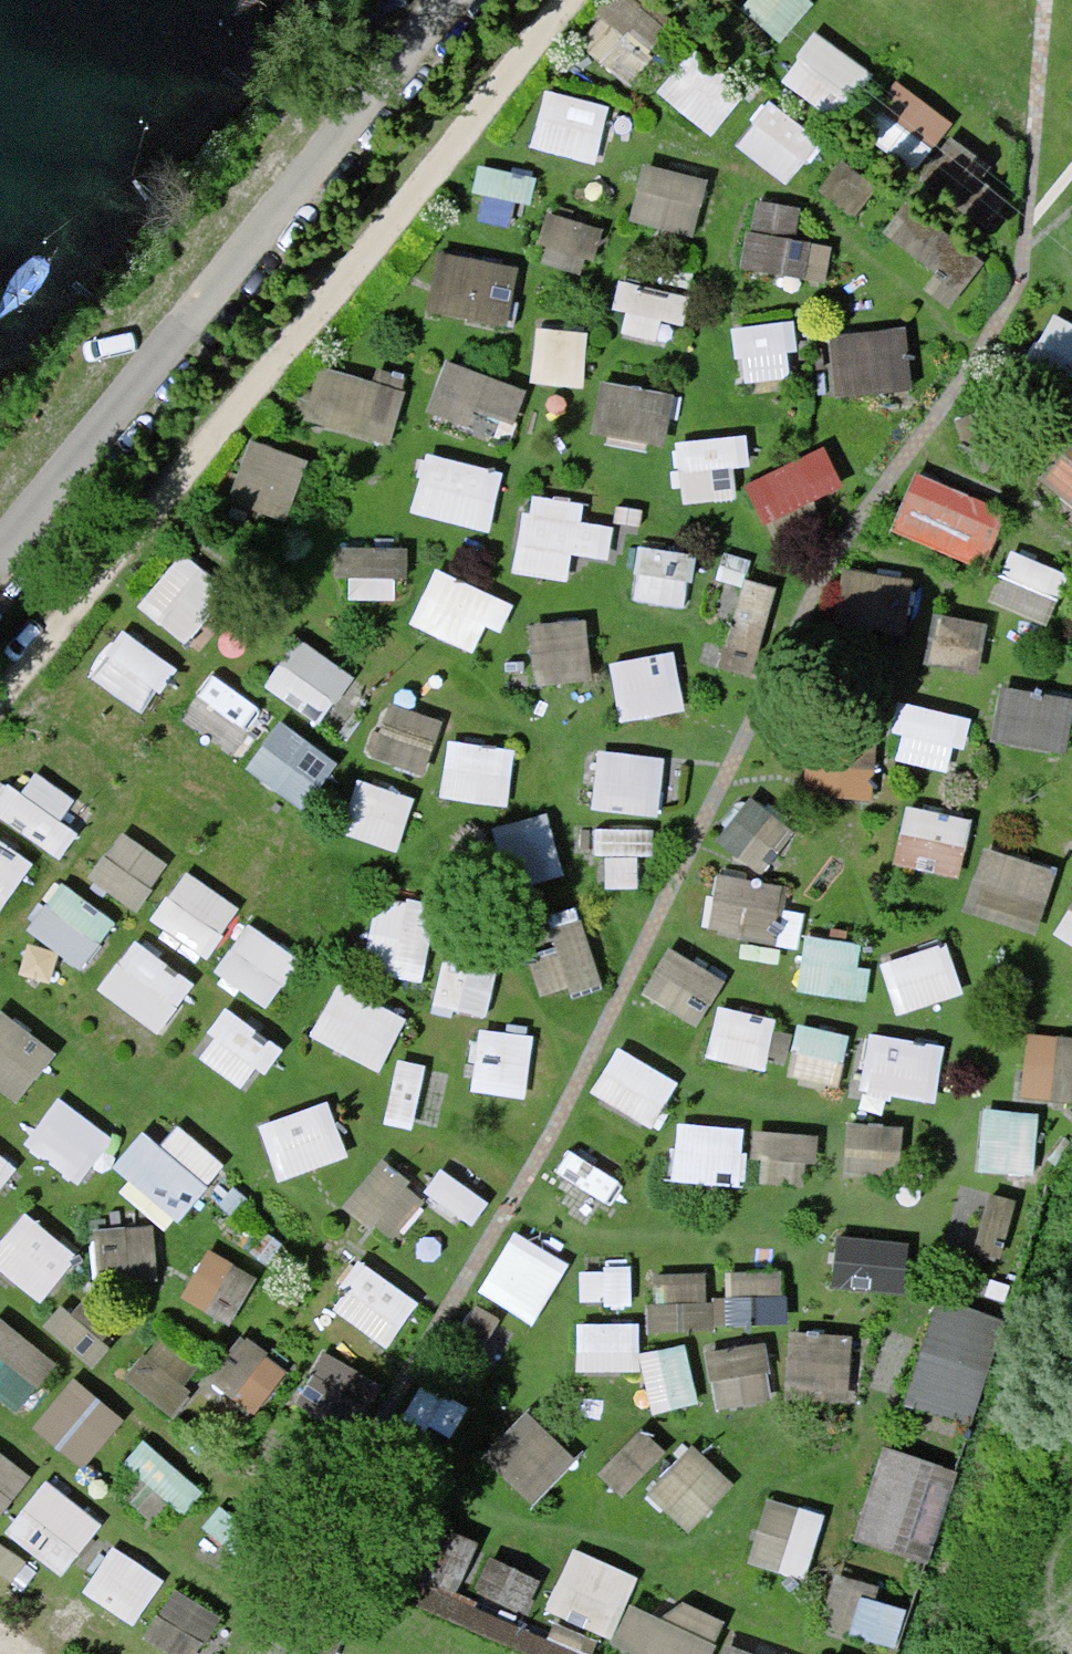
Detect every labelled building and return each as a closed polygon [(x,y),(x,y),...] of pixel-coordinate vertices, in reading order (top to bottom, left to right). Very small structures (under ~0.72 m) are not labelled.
[(586,32),(631,73),(681,18),(661,0),(616,0),(586,32)] [(793,27),(815,0),(759,0),(793,27)] [(821,22),(794,70),(855,103),(882,56),(821,22)] [(690,46),(667,91),(730,122),(752,77),(690,46)] [(898,72),(872,126),(937,157),(963,102),(898,72)] [(558,78),(540,132),(604,154),(623,99),(558,78)] [(800,174),(831,133),(779,92),(747,133),(800,174)] [(641,210),(703,226),(718,169),(656,153),(641,210)] [(970,274),(987,251),(919,200),(901,223),(970,274)] [(799,275),(805,245),(791,242),(797,210),(759,203),(744,265),(799,275)] [(520,316),(531,254),(450,239),(439,302),(520,316)] [(1044,344),(1071,357),(1071,309),(1062,305),(1044,344)] [(748,313),(751,370),(808,367),(805,310),(748,313)] [(841,323),(849,385),(925,376),(917,313),(841,323)] [(548,314),(541,370),(592,376),(599,319),(548,314)] [(332,352),(317,412),(402,434),(417,373),(332,352)] [(439,403),(504,423),(520,372),(455,352),(439,403)] [(605,424),(676,431),(681,378),(610,371),(605,424)] [(748,426),(688,428),(690,487),(750,485),(748,426)] [(298,511),(322,450),(264,427),(239,488),(298,511)] [(771,510),(854,483),(840,439),(756,466),(771,510)] [(497,521),(513,462),(438,441),(422,500),(497,521)] [(1071,484),(1071,445),(1053,470),(1071,484)] [(902,516),(977,553),(1006,495),(931,458),(902,516)] [(620,548),(625,500),(532,491),(525,562),(578,567),(580,544),(620,548)] [(641,583),(692,596),(705,545),(654,532),(641,583)] [(350,584),(405,591),(412,540),(357,533),(350,584)] [(1071,583),(1071,559),(1022,537),(999,589),(1058,615),(1071,583)] [(193,542),(152,595),(195,629),(237,576),(193,542)] [(420,613),(492,644),(516,588),(444,557),(420,613)] [(918,614),(922,564),(848,558),(844,609),(918,614)] [(549,674),(604,664),(593,604),(539,614),(549,674)] [(944,605),(938,651),(988,658),(994,611),(944,605)] [(134,618),(100,664),(153,702),(187,657),(134,618)] [(298,630),(280,679),(344,703),(363,654),(298,630)] [(619,650),(630,711),(695,699),(684,638),(619,650)] [(1071,743),(1071,685),(1014,673),(1002,728),(1071,743)] [(404,691),(381,743),(430,765),(453,713),(404,691)] [(908,752),(969,758),(975,702),(913,695),(908,752)] [(288,709),(256,758),(321,801),(354,752),(288,709)] [(456,729),(450,787),(518,793),(523,735),(456,729)] [(605,800),(675,803),(677,743),(607,740),(605,800)] [(65,837),(92,793),(37,758),(9,802),(65,837)] [(368,768),(351,821),(406,838),(422,785),(368,768)] [(755,788),(733,836),(778,857),(800,809),(755,788)] [(972,867),(984,806),(916,793),(904,854),(972,867)] [(506,816),(522,877),(574,863),(557,802),(506,816)] [(131,818),(96,865),(145,900),(179,854),(131,818)] [(9,902),(43,851),(0,822),(0,896),(9,902)] [(997,835),(975,900),(1049,924),(1070,859),(997,835)] [(158,911),(214,949),(250,896),(194,858),(158,911)] [(774,934),(793,881),(732,859),(713,913),(774,934)] [(72,872),(36,916),(93,960),(128,915),(72,872)] [(260,908),(222,959),(275,998),(313,948),(260,908)] [(595,910),(535,923),(549,986),(609,973),(595,910)] [(1071,933),(1071,910),(1061,925),(1071,933)] [(868,988),(878,933),(818,923),(808,977),(868,988)] [(169,1022),(206,970),(144,927),(108,979),(169,1022)] [(958,932),(891,950),(905,1000),(972,982),(958,932)] [(656,990),(714,1009),(732,956),(673,937),(656,990)] [(344,975),(321,1024),(390,1057),(414,1009),(344,975)] [(66,1040),(11,996),(0,1009),(0,1068),(27,1089),(66,1040)] [(237,996),(205,1040),(257,1078),(289,1034),(237,996)] [(728,996),(718,1046),(775,1057),(784,1007),(728,996)] [(809,1011),(797,1064),(848,1076),(860,1022),(809,1011)] [(482,1078),(535,1086),(544,1024),(492,1016),(482,1078)] [(1071,1090),(1071,1026),(1041,1021),(1031,1084),(1071,1090)] [(948,1088),(952,1028),(875,1024),(872,1084),(948,1088)] [(663,1115),(689,1070),(629,1036),(603,1082),(663,1115)] [(59,1087),(35,1141),(102,1171),(127,1118),(59,1087)] [(340,1088),(270,1113),(289,1167),(359,1143),(340,1088)] [(989,1159),(1046,1161),(1048,1100),(991,1098),(989,1159)] [(179,1103),(126,1164),(183,1213),(236,1152),(179,1103)] [(914,1154),(913,1111),(855,1113),(857,1156),(914,1154)] [(686,1112),(683,1171),(753,1174),(756,1115),(686,1112)] [(771,1125),(777,1163),(825,1155),(820,1118),(771,1125)] [(27,1152),(0,1134),(0,1190),(27,1152)] [(357,1189),(400,1229),(440,1187),(396,1147),(357,1189)] [(0,1244),(0,1250),(49,1290),(98,1232),(46,1189),(0,1244)] [(526,1219),(489,1280),(544,1313),(580,1251),(526,1219)] [(847,1225),(844,1274),(912,1277),(914,1228),(847,1225)] [(218,1238),(191,1287),(238,1313),(265,1264),(218,1238)] [(341,1297),(396,1336),(429,1289),(374,1250),(341,1297)] [(728,1269),(728,1265),(663,1262),(661,1314),(771,1318),(773,1271),(728,1269)] [(994,1410),(1021,1303),(946,1284),(920,1392),(994,1410)] [(0,1315),(0,1375),(28,1398),(67,1350),(10,1304),(0,1315)] [(657,1394),(700,1396),(702,1338),(648,1336),(649,1313),(588,1310),(586,1356),(658,1359),(657,1394)] [(866,1386),(868,1321),(798,1319),(796,1384),(866,1386)] [(785,1389),(776,1329),(716,1338),(725,1397),(785,1389)] [(137,1364),(176,1394),(202,1359),(163,1330),(137,1364)] [(86,1364),(44,1414),(93,1456),(136,1407),(86,1364)] [(539,1398),(494,1441),(542,1492),(587,1449),(539,1398)] [(634,1481),(674,1438),(653,1418),(613,1461),(634,1481)] [(3,1510),(42,1463),(0,1429),(0,1508),(3,1510)] [(697,1431),(657,1488),(707,1522),(747,1465),(697,1431)] [(897,1454),(868,1540),(902,1551),(931,1465),(897,1454)] [(17,1518),(73,1563),(113,1512),(57,1468),(17,1518)] [(818,1565),(833,1498),(776,1486),(762,1553),(818,1565)] [(457,1567),(468,1544),(414,1520),(398,1557),(431,1572),(437,1558),(457,1567)] [(126,1533),(94,1579),(142,1611),(174,1565),(126,1533)] [(557,1598),(619,1626),(647,1564),(585,1536),(557,1598)] [(908,1635),(922,1591),(846,1567),(832,1611),(908,1635)] [(190,1580),(155,1619),(194,1653),(229,1614),(190,1580)] [(681,1653),(690,1653),(705,1613),(641,1591),(626,1635),(681,1653)] [(737,1630),(728,1653),(800,1653),(737,1630)]
